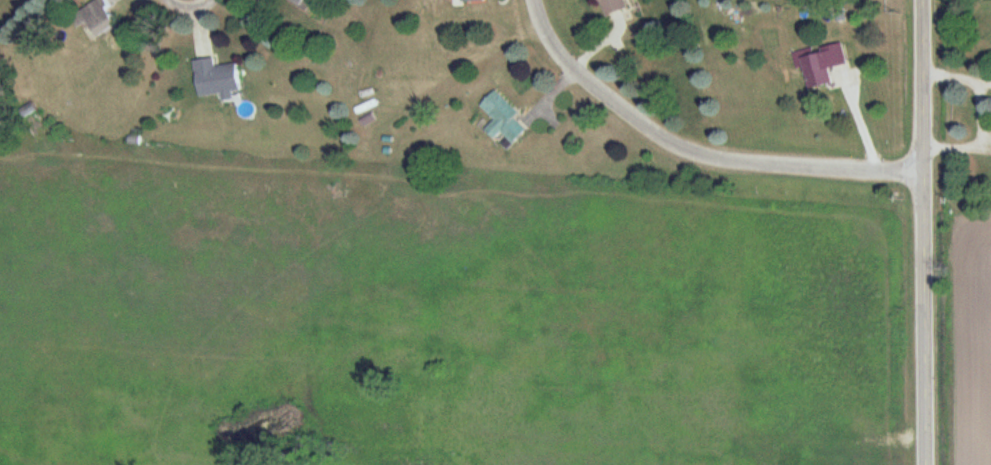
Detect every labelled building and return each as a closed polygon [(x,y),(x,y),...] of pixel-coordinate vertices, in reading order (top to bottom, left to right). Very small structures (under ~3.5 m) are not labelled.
[(80,26),(89,21),(103,41),(123,27),(105,0),(95,0),(73,15),(80,26)] [(629,7),(626,0),(600,0),(607,16),(629,7)] [(805,87),(832,82),(829,67),(846,64),(842,42),(798,51),(805,87)] [(240,89),(237,63),(216,66),(214,57),(195,59),(200,97),(232,93),(232,90),(240,89)] [(495,119),(485,129),(496,139),(500,135),(511,146),(528,129),(517,118),(521,114),(496,89),(481,105),(495,119)] [(36,111),(33,103),(21,108),(25,115),(36,111)]
